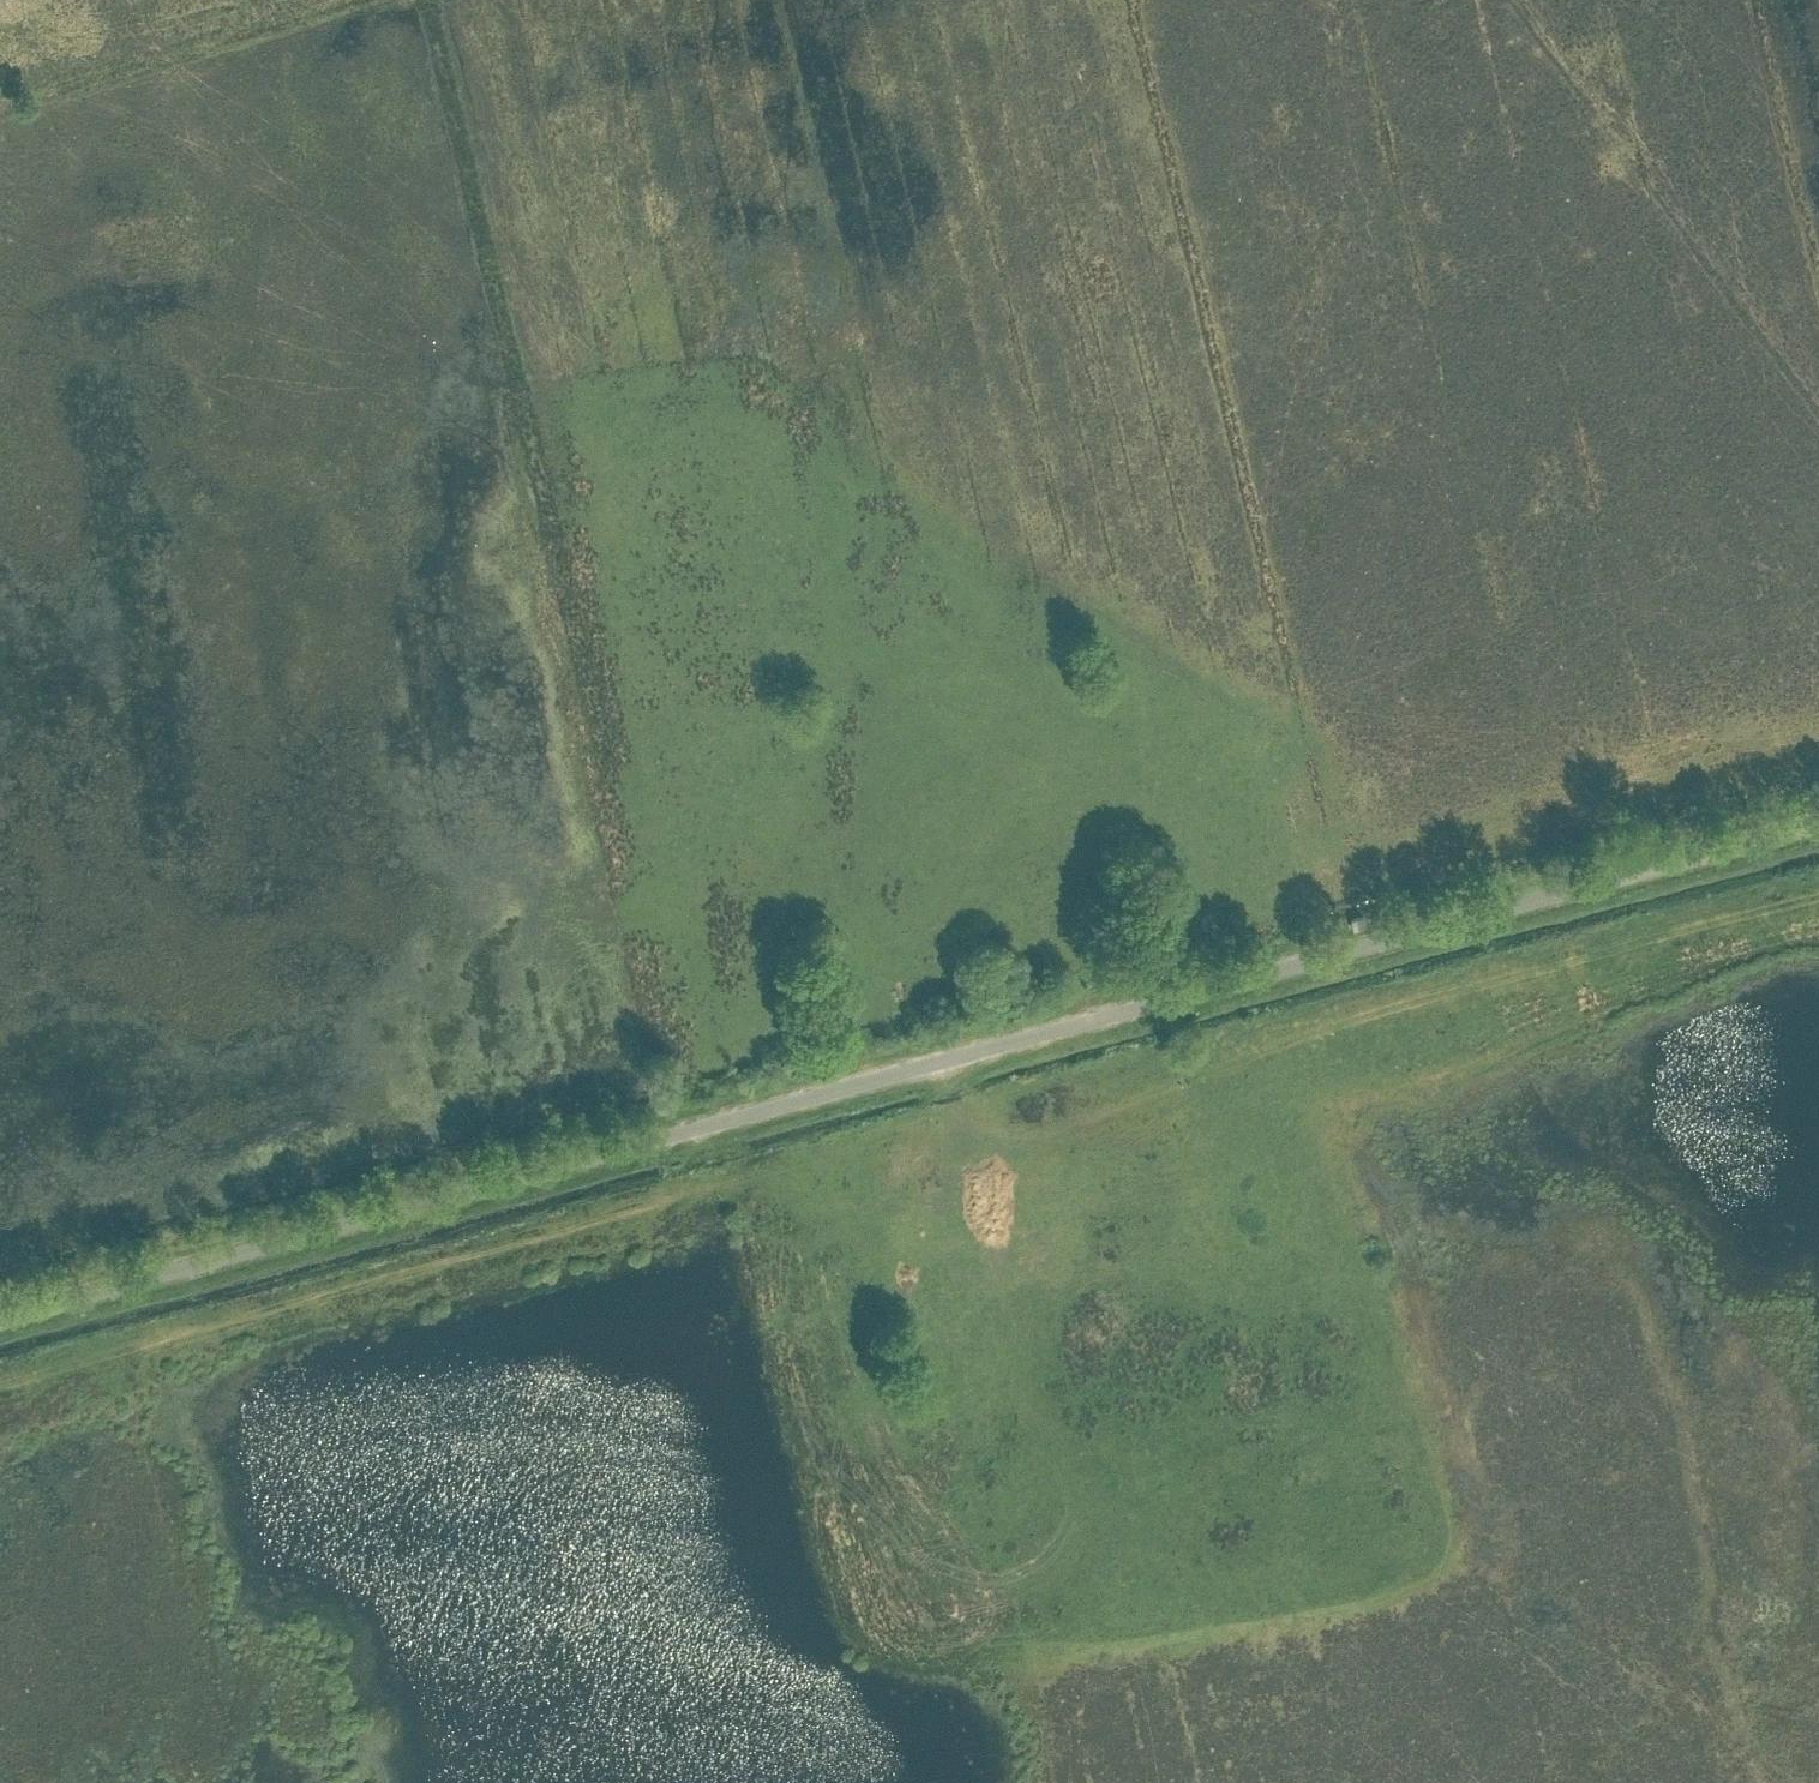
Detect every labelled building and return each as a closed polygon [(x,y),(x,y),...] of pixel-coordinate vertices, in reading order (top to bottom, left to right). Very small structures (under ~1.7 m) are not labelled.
[(1363,915),(1351,918),(1354,928),(1366,925),(1363,915)] [(942,1218),(946,1200),(929,1196),(925,1214),(942,1218)]
